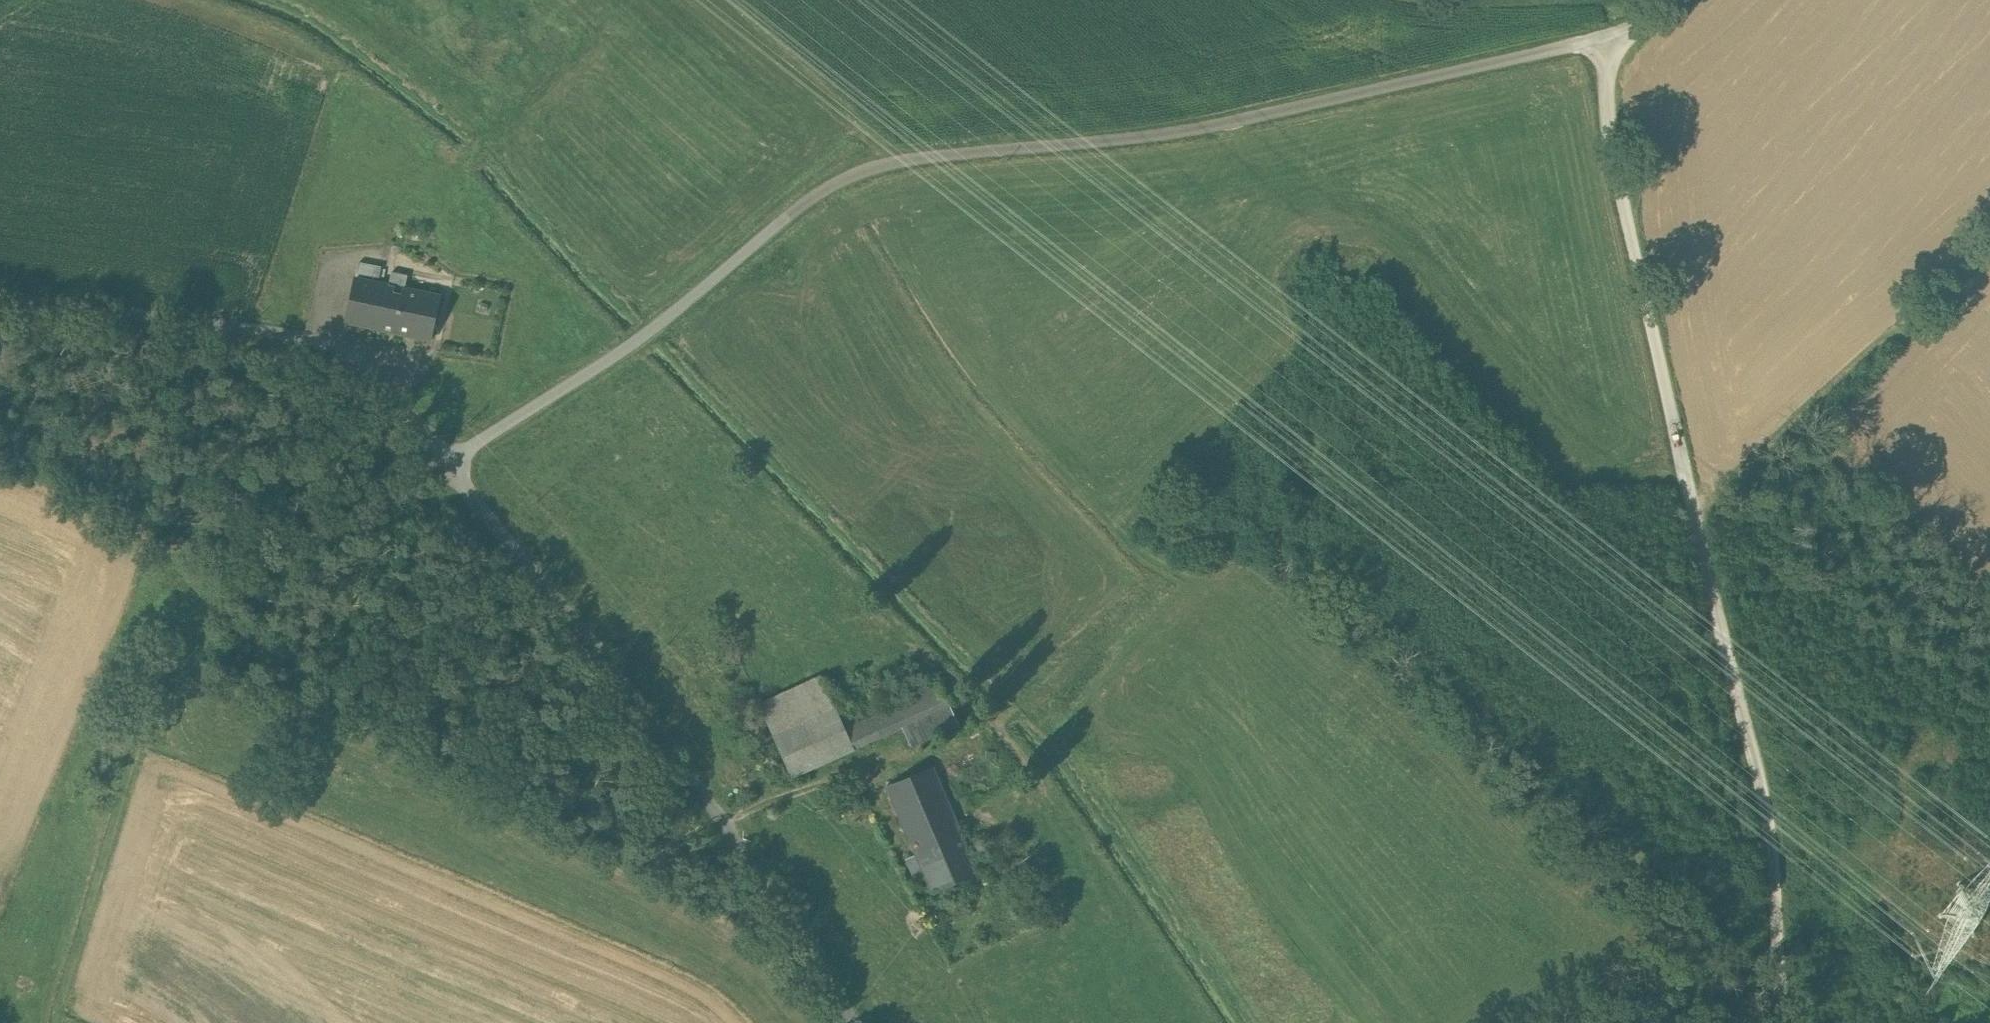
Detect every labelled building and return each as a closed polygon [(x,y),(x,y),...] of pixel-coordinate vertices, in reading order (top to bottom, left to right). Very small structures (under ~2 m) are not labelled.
[(359,262),(356,274),(379,278),(382,266),(359,262)] [(391,272),(388,286),(405,289),(408,275),(391,272)] [(380,329),(388,286),(354,279),(346,321),(380,329)] [(405,289),(388,286),(380,329),(431,339),(440,297),(405,289)] [(821,679),(761,706),(792,775),(852,748),(852,749),(871,740),(902,727),(926,716),(926,717),(950,706),(939,680),(841,723),(821,679)] [(950,706),(926,717),(926,716),(902,727),(911,745),(959,724),(950,706)] [(931,768),(888,786),(918,855),(927,877),(932,889),(933,891),(977,872),(931,768)] [(927,877),(918,855),(907,859),(916,881),(927,877)]
